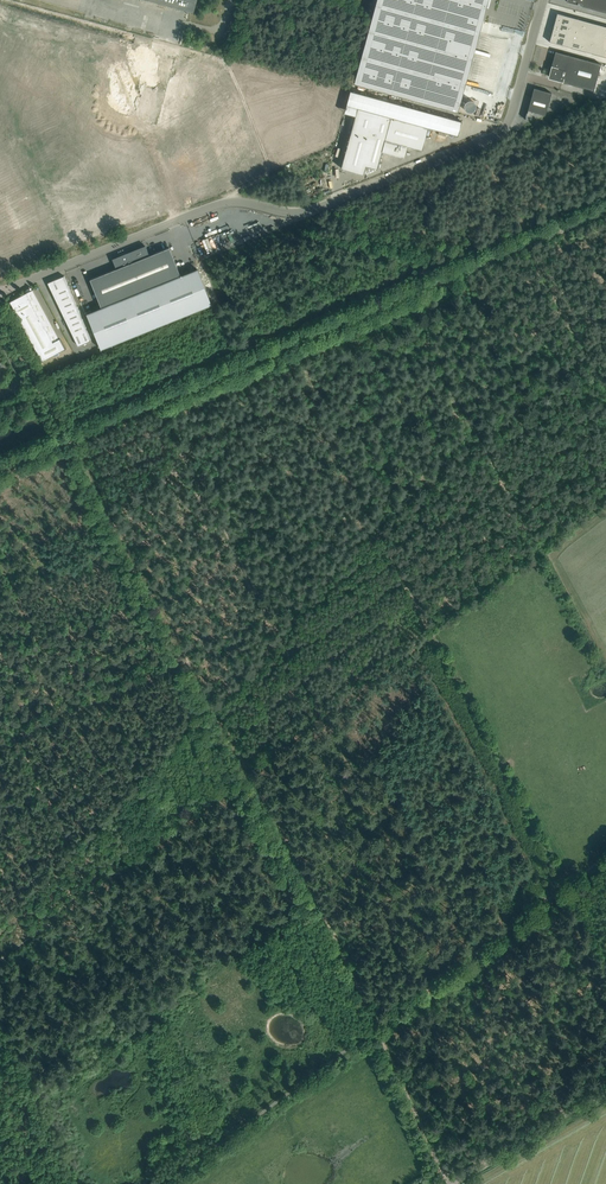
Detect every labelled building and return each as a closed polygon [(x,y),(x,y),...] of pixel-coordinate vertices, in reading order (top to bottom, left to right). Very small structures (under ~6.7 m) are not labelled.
[(193,12),(196,0),(150,0),(193,12)] [(354,83),(458,112),(488,0),(377,0),(354,83)] [(567,0),(566,1),(567,1),(568,1),(570,1),(570,2),(570,1),(573,2),(573,3),(573,2),(576,3),(575,4),(576,4),(576,3),(578,4),(578,3),(582,4),(581,6),(605,13),(605,0),(568,0),(567,0)] [(549,42),(605,57),(605,26),(557,13),(549,42)] [(594,91),(601,64),(555,51),(551,67),(552,67),(552,70),(551,70),(549,77),(560,79),(563,80),(562,82),(594,91)] [(545,115),(551,93),(534,88),(528,110),(545,115)] [(428,128),(358,108),(341,168),(364,174),(366,165),(377,168),(382,151),(393,154),(393,155),(399,156),(404,157),(407,146),(422,150),(428,128)] [(117,269),(150,255),(146,245),(121,255),(121,256),(113,260),(117,269)] [(150,255),(117,269),(90,279),(101,307),(180,275),(169,247),(150,255)] [(101,307),(87,312),(101,345),(209,302),(196,269),(180,275),(101,307)] [(91,340),(64,276),(48,282),(78,346),(91,340)] [(53,342),(26,293),(10,301),(42,361),(66,349),(60,338),(53,342)]
